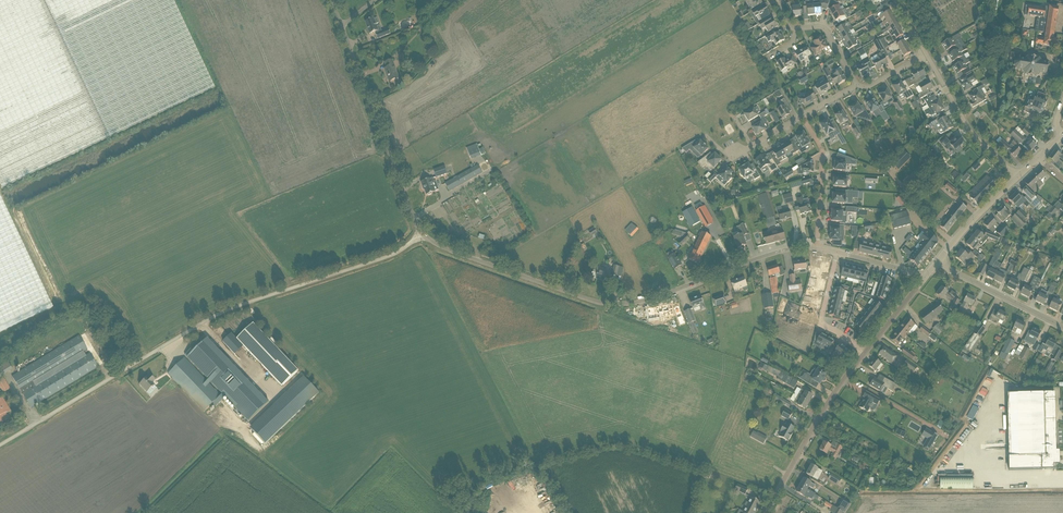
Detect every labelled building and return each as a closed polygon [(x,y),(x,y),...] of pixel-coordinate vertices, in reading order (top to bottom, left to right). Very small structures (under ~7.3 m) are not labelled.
[(2,188),(214,88),(173,0),(0,0),(0,185),(2,188)] [(814,5),(815,15),(822,14),(821,7),(824,7),(827,8),(826,10),(826,11),(827,9),(829,2),(829,1),(825,0),(819,1),(819,5),(814,5)] [(808,16),(815,15),(814,5),(810,6),(809,1),(802,2),(804,14),(803,10),(807,9),(808,16)] [(790,2),(786,4),(790,12),(791,14),(793,14),(793,17),(801,17),(801,13),(801,12),(800,7),(796,7),(794,4),(792,5),(790,2)] [(829,10),(833,16),(841,11),(842,10),(839,5),(838,5),(836,2),(829,2),(827,9),(830,9),(830,10),(829,10)] [(751,12),(749,13),(751,17),(754,16),(755,18),(759,16),(761,20),(765,18),(769,15),(766,10),(763,9),(761,6),(758,8),(753,11),(751,12)] [(1026,7),(1024,15),(1027,16),(1037,17),(1035,32),(1045,33),(1054,35),(1055,25),(1058,8),(1057,8),(1056,8),(1049,7),(1049,8),(1045,7),(1045,10),(1026,7)] [(841,11),(833,16),(836,21),(837,21),(838,24),(839,23),(845,20),(846,19),(845,16),(842,10),(841,11)] [(879,17),(880,17),(881,19),(884,18),(886,21),(893,17),(889,11),(879,17)] [(874,17),(868,20),(871,26),(873,24),(872,23),(876,20),(874,17)] [(884,25),(886,29),(889,27),(896,23),(893,17),(886,21),(883,23),(884,25)] [(382,32),(381,30),(380,26),(377,27),(376,24),(379,23),(377,18),(374,19),(374,18),(365,22),(369,34),(375,32),(377,39),(391,34),(389,29),(382,32)] [(767,23),(765,20),(759,24),(762,29),(765,27),(768,32),(777,27),(772,20),(767,23)] [(841,27),(836,30),(837,32),(836,32),(838,35),(852,28),(851,25),(847,27),(846,24),(847,23),(845,20),(839,23),(841,27)] [(748,23),(744,25),(747,31),(753,27),(752,26),(750,27),(748,23)] [(889,27),(886,29),(888,31),(890,35),(893,33),(900,29),(896,23),(889,27)] [(853,30),(852,28),(838,35),(838,36),(839,35),(842,40),(851,35),(850,32),(853,30)] [(893,33),(890,35),(891,37),(894,36),(896,39),(903,35),(900,29),(893,33)] [(776,45),(785,40),(781,35),(780,36),(778,33),(776,34),(774,31),(765,37),(768,42),(771,41),(772,42),(773,41),(776,45)] [(1036,39),(1035,44),(1057,47),(1058,40),(1053,39),(1054,35),(1045,33),(1044,40),(1036,39)] [(950,49),(952,52),(960,48),(957,44),(956,45),(954,42),(961,38),(959,34),(942,44),(945,49),(946,48),(947,50),(950,49)] [(856,39),(858,38),(856,36),(853,38),(851,35),(842,40),(845,45),(844,46),(856,39)] [(821,38),(815,41),(813,43),(815,46),(811,48),(815,56),(822,52),(821,51),(827,47),(821,38)] [(856,39),(844,46),(846,49),(847,49),(848,51),(853,48),(855,51),(861,48),(859,44),(857,45),(856,42),(857,41),(856,39)] [(884,49),(888,47),(883,39),(879,41),(884,49)] [(881,52),(884,50),(884,49),(879,41),(879,40),(874,42),(876,47),(877,46),(881,52)] [(900,51),(907,47),(904,41),(897,44),(900,51)] [(956,60),(958,63),(966,59),(964,55),(962,56),(961,53),(968,49),(965,45),(960,48),(952,52),(948,55),(951,60),(953,59),(954,61),(956,60)] [(900,51),(904,57),(911,53),(907,47),(900,51)] [(807,48),(802,50),(801,49),(795,53),(800,63),(808,58),(807,57),(811,55),(807,48)] [(863,49),(858,52),(860,57),(866,54),(863,49)] [(888,64),(885,59),(883,56),(881,53),(878,55),(880,58),(873,62),(874,65),(877,70),(888,64)] [(1036,77),(1040,75),(1046,76),(1048,76),(1049,75),(1049,74),(1048,73),(1049,72),(1050,68),(1049,67),(1050,67),(1050,65),(1049,64),(1042,63),(1039,59),(1036,59),(1036,58),(1031,57),(1031,58),(1025,57),(1025,55),(1011,53),(1010,59),(1011,59),(1010,61),(1014,63),(1014,67),(1015,70),(1014,77),(1022,78),(1022,81),(1028,82),(1028,76),(1036,77)] [(787,69),(796,64),(792,57),(788,59),(789,60),(785,62),(783,59),(777,63),(779,67),(781,72),(786,69),(787,69)] [(966,59),(958,63),(952,67),(955,72),(957,72),(958,73),(961,72),(963,76),(968,73),(971,72),(968,67),(967,68),(965,65),(972,61),(970,57),(966,59)] [(869,63),(867,60),(866,60),(862,62),(863,65),(857,69),(862,77),(868,74),(869,75),(870,74),(868,70),(872,68),(869,63)] [(399,78),(392,61),(385,63),(387,68),(385,69),(389,82),(399,78)] [(833,76),(831,77),(835,84),(837,83),(838,85),(846,80),(841,71),(843,70),(841,67),(835,70),(837,73),(833,76)] [(914,85),(921,81),(920,78),(925,75),(923,72),(924,72),(922,68),(921,69),(921,68),(916,71),(915,70),(912,72),(912,73),(912,74),(915,79),(910,82),(909,79),(905,81),(908,88),(909,88),(914,85)] [(966,76),(964,77),(959,79),(962,84),(963,85),(961,86),(965,92),(973,87),(971,84),(977,80),(974,75),(973,76),(971,73),(966,76)] [(801,84),(808,81),(805,76),(798,79),(801,84)] [(815,87),(812,88),(816,95),(818,93),(820,96),(824,94),(823,93),(831,89),(826,80),(815,86),(815,87)] [(921,81),(914,85),(916,88),(919,86),(922,93),(919,94),(919,96),(920,99),(930,93),(928,91),(933,89),(932,88),(933,87),(931,83),(930,84),(928,81),(924,83),(922,80),(921,81)] [(893,87),(899,96),(902,94),(903,96),(904,95),(907,101),(914,97),(909,88),(908,88),(905,90),(900,82),(897,84),(897,83),(892,85),(893,86),(893,87)] [(969,96),(972,101),(984,94),(982,90),(984,89),(982,85),(977,88),(978,90),(969,96)] [(893,101),(887,90),(883,92),(882,91),(879,93),(880,94),(879,95),(883,103),(881,104),(884,109),(890,105),(889,104),(893,101)] [(816,99),(811,91),(806,94),(806,95),(799,99),(802,104),(803,103),(805,107),(813,102),(812,101),(816,99)] [(1025,108),(1025,107),(1024,110),(1023,112),(1030,115),(1032,111),(1036,112),(1041,114),(1043,108),(1044,108),(1047,102),(1044,101),(1046,96),(1041,94),(1038,93),(1036,98),(1031,96),(1026,108),(1025,108)] [(986,97),(984,94),(972,101),(973,103),(970,104),(972,108),(977,105),(986,100),(984,98),(986,97)] [(927,106),(922,108),(924,112),(925,114),(927,112),(931,110),(941,104),(938,99),(937,100),(934,95),(929,98),(924,100),(927,106)] [(884,122),(889,119),(884,111),(881,113),(878,109),(879,109),(873,98),(871,100),(870,99),(867,101),(867,102),(865,103),(867,106),(866,106),(871,114),(873,113),(876,119),(881,116),(884,122)] [(789,106),(784,99),(780,102),(779,102),(780,105),(779,106),(781,108),(777,110),(780,114),(782,119),(783,118),(784,119),(787,117),(786,117),(790,115),(786,108),(789,106)] [(894,103),(899,113),(903,111),(898,101),(894,103)] [(919,106),(916,101),(911,104),(914,109),(919,106)] [(852,106),(849,108),(855,118),(859,115),(860,117),(863,116),(866,120),(872,122),(863,106),(860,108),(857,103),(855,104),(854,105),(852,105),(852,106)] [(931,116),(932,119),(941,114),(939,112),(944,109),(941,104),(931,110),(925,114),(926,116),(928,115),(929,116),(931,116)] [(758,116),(757,115),(760,112),(757,107),(744,115),(748,122),(758,116)] [(839,113),(835,116),(837,120),(840,125),(844,123),(845,125),(847,124),(848,126),(849,127),(851,126),(846,118),(845,116),(842,112),(841,112),(841,113),(840,113),(839,113)] [(930,122),(926,125),(930,129),(933,126),(937,123),(938,123),(941,128),(938,129),(938,131),(939,134),(941,134),(944,133),(953,128),(950,122),(949,123),(945,117),(942,119),(941,116),(935,119),(930,122)] [(764,117),(761,119),(758,121),(759,124),(752,128),(754,131),(753,132),(755,135),(756,134),(757,135),(765,130),(763,127),(764,126),(763,125),(767,122),(764,117)] [(823,122),(820,124),(822,128),(822,129),(823,129),(824,131),(823,131),(824,131),(827,135),(828,135),(832,132),(835,137),(841,133),(835,124),(833,119),(829,121),(828,120),(827,120),(826,120),(823,121),(823,122)] [(1020,125),(1017,128),(1022,132),(1025,135),(1027,137),(1031,133),(1025,128),(1020,125)] [(857,137),(861,135),(856,127),(853,129),(857,137)] [(1015,130),(1011,135),(1020,144),(1025,149),(1029,153),(1036,146),(1035,144),(1036,143),(1030,138),(1031,139),(1030,140),(1029,140),(1026,138),(1025,139),(1023,138),(1020,135),(1015,130)] [(795,144),(795,145),(799,151),(801,154),(807,151),(804,147),(810,144),(808,140),(808,139),(807,139),(806,137),(806,136),(806,137),(803,132),(801,134),(801,133),(797,135),(798,136),(795,137),(798,142),(795,144)] [(940,139),(939,141),(947,150),(951,146),(957,153),(962,149),(961,148),(962,147),(965,144),(963,143),(964,142),(961,139),(960,139),(959,138),(958,139),(956,137),(950,142),(946,137),(945,136),(940,139)] [(1021,152),(1017,147),(1019,145),(1014,140),(1012,143),(1010,146),(1011,147),(1010,148),(1002,140),(997,145),(1005,153),(1008,150),(1010,153),(1015,158),(1021,152)] [(694,149),(701,156),(708,149),(705,146),(706,146),(703,144),(700,141),(697,145),(696,144),(695,145),(692,142),(682,149),(684,151),(686,153),(689,150),(692,152),(694,149)] [(786,142),(780,146),(787,158),(786,155),(791,152),(792,155),(799,151),(795,145),(791,147),(789,144),(787,145),(786,142)] [(481,155),(478,148),(477,144),(467,148),(471,159),(481,155)] [(772,158),(778,168),(777,166),(781,164),(780,162),(787,158),(780,146),(774,150),(775,152),(773,153),(775,157),(772,158)] [(1049,158),(1056,164),(1058,161),(1062,165),(1062,164),(1062,156),(1055,150),(1049,158)] [(898,171),(911,158),(903,151),(891,163),(898,171)] [(706,156),(698,162),(702,168),(705,165),(707,167),(711,171),(714,168),(721,160),(715,154),(709,160),(708,159),(706,156)] [(833,166),(833,169),(834,169),(834,170),(845,171),(845,165),(849,165),(851,159),(838,154),(836,158),(841,159),(844,160),(843,162),(841,162),(841,163),(835,162),(835,166),(833,166)] [(778,168),(772,158),(771,157),(770,157),(772,159),(768,162),(764,155),(760,158),(759,157),(756,158),(756,160),(755,160),(761,170),(767,167),(771,173),(778,169),(778,168)] [(745,166),(744,166),(743,167),(742,167),(742,168),(739,170),(744,179),(751,175),(754,180),(760,177),(758,174),(756,169),(752,171),(748,164),(745,166)] [(808,167),(802,167),(802,174),(809,174),(809,172),(814,172),(814,164),(808,164),(808,167)] [(482,173),(478,165),(445,184),(449,191),(482,173)] [(447,173),(444,166),(434,170),(436,177),(447,173)] [(920,166),(904,182),(910,188),(926,172),(920,166)] [(726,180),(728,182),(732,178),(729,176),(733,173),(732,172),(732,171),(730,169),(730,170),(727,167),(718,176),(714,172),(707,179),(710,183),(715,178),(719,181),(721,179),(722,180),(722,179),(725,182),(726,180)] [(791,170),(783,175),(785,180),(793,175),(791,170)] [(1025,183),(1028,187),(1033,192),(1042,184),(1040,181),(1045,176),(1039,170),(1025,183)] [(950,175),(953,179),(958,175),(955,171),(950,175)] [(832,179),(832,183),(833,184),(833,187),(846,188),(847,180),(849,181),(849,177),(840,176),(839,180),(832,179)] [(992,176),(988,180),(981,187),(979,184),(976,187),(978,190),(970,198),(977,205),(999,183),(992,176)] [(435,182),(433,178),(421,182),(423,187),(424,187),(427,195),(428,194),(429,195),(431,194),(432,193),(435,192),(432,183),(435,182)] [(948,183),(945,187),(954,195),(957,191),(948,183)] [(1040,203),(1029,192),(1026,188),(1022,192),(1027,197),(1025,199),(1031,206),(1033,207),(1034,208),(1040,203)] [(846,198),(858,199),(858,192),(842,191),(842,195),(833,194),(832,203),(845,204),(846,198)] [(688,194),(683,196),(688,204),(699,198),(696,192),(689,196),(688,194)] [(768,228),(776,225),(766,193),(758,196),(768,228)] [(794,202),(791,193),(783,196),(785,204),(794,202)] [(1016,193),(1009,200),(1014,205),(1018,202),(1021,205),(1024,202),(1016,193)] [(53,307),(0,196),(0,332),(53,307)] [(798,205),(795,206),(796,211),(799,210),(801,215),(811,212),(810,208),(811,208),(809,203),(804,204),(803,200),(802,196),(796,198),(798,205)] [(966,208),(962,205),(958,202),(944,219),(946,220),(940,227),(942,229),(946,232),(966,208)] [(705,206),(696,210),(706,227),(714,223),(705,206)] [(781,206),(777,208),(780,220),(791,217),(789,210),(788,209),(784,210),(784,211),(783,211),(781,206)] [(1007,211),(1006,211),(1002,207),(997,212),(998,214),(996,216),(1003,223),(1010,215),(1007,212),(1007,211)] [(1053,216),(1057,211),(1053,208),(1049,213),(1053,216)] [(695,211),(687,216),(692,224),(693,223),(695,227),(702,224),(695,211)] [(839,224),(844,224),(844,222),(846,222),(846,217),(842,217),(843,211),(832,211),(831,215),(831,217),(831,221),(840,222),(839,224)] [(889,216),(893,229),(910,224),(907,211),(889,216)] [(1017,214),(1020,218),(1024,221),(1027,218),(1020,211),(1017,214)] [(1017,214),(1013,218),(1022,227),(1026,223),(1024,221),(1020,218),(1017,214)] [(996,223),(995,221),(991,218),(984,224),(992,232),(995,230),(992,227),(996,223)] [(632,237),(639,230),(632,223),(625,230),(632,237)] [(744,224),(740,226),(736,227),(739,235),(734,238),(738,249),(739,248),(740,249),(743,248),(743,247),(746,246),(743,236),(748,235),(744,224)] [(842,241),(839,241),(839,235),(844,235),(844,226),(838,225),(838,229),(833,229),(831,229),(830,241),(833,241),(833,246),(841,246),(842,241)] [(1002,238),(1009,230),(1004,225),(997,233),(1002,238)] [(764,235),(767,245),(785,240),(782,230),(764,235)] [(702,232),(691,254),(689,259),(698,264),(711,237),(706,234),(702,232)] [(977,232),(972,238),(978,244),(981,246),(987,240),(983,237),(977,232)] [(986,232),(984,236),(988,238),(998,242),(1000,243),(1002,238),(986,232)] [(921,241),(919,243),(930,251),(931,250),(932,250),(938,243),(937,243),(938,241),(930,234),(928,236),(925,233),(919,240),(921,241)] [(682,247),(690,239),(686,234),(677,243),(682,247)] [(973,250),(978,244),(972,238),(966,244),(973,250)] [(861,242),(858,252),(890,260),(892,250),(861,242)] [(920,246),(917,250),(926,256),(930,251),(919,243),(918,245),(920,246)] [(911,253),(922,262),(926,256),(917,250),(915,253),(912,251),(911,253)] [(961,250),(955,257),(962,263),(967,258),(969,260),(970,261),(974,256),(972,254),(967,250),(964,253),(961,250)] [(981,262),(984,259),(985,257),(982,254),(980,255),(975,250),(972,254),(974,256),(981,262)] [(649,253),(641,257),(646,269),(659,264),(655,255),(650,257),(649,253)] [(675,269),(682,265),(675,253),(668,258),(675,269)] [(918,267),(922,262),(911,253),(910,255),(912,257),(910,259),(909,260),(910,260),(908,263),(909,265),(913,266),(915,264),(918,267)] [(995,253),(994,256),(990,262),(993,264),(987,277),(994,280),(999,269),(1002,265),(997,262),(999,258),(997,257),(998,254),(995,253)] [(1046,257),(1038,253),(1037,256),(1048,262),(1050,260),(1047,258),(1045,257),(1046,257)] [(1010,265),(1007,270),(1008,271),(1011,272),(1014,266),(1017,260),(1014,258),(1012,261),(1011,260),(1009,264),(1010,265)] [(828,273),(830,262),(822,260),(820,269),(812,267),(810,275),(820,278),(821,272),(828,273)] [(794,271),(806,269),(805,261),(793,262),(794,271)] [(986,266),(983,263),(977,274),(983,276),(988,267),(986,266)] [(770,279),(773,294),(774,298),(779,297),(778,293),(779,293),(777,278),(776,278),(775,275),(779,273),(780,276),(784,275),(785,271),(784,271),(782,267),(778,268),(777,265),(767,269),(770,277),(770,276),(770,279)] [(608,282),(610,274),(606,273),(606,274),(603,273),(604,268),(595,266),(593,273),(592,273),(591,278),(608,282)] [(841,276),(847,278),(850,267),(844,266),(841,276)] [(847,278),(853,279),(856,269),(850,267),(847,278)] [(853,279),(859,281),(862,270),(856,269),(853,279)] [(999,269),(994,280),(1001,284),(1007,273),(1002,270),(999,269)] [(866,282),(868,272),(862,270),(859,281),(866,282)] [(1017,279),(1009,275),(1008,278),(1011,280),(1007,287),(1015,291),(1019,282),(1023,284),(1024,281),(1028,272),(1024,270),(1021,275),(1019,274),(1017,279)] [(1028,272),(1024,281),(1027,283),(1032,272),(1029,271),(1029,272),(1028,272)] [(795,282),(794,275),(789,276),(790,282),(787,283),(788,292),(801,291),(800,281),(795,282)] [(878,283),(889,287),(892,280),(881,276),(878,283)] [(734,293),(735,292),(738,291),(738,290),(747,286),(743,277),(738,280),(737,279),(730,281),(734,293)] [(1037,291),(1042,281),(1034,277),(1028,288),(1024,286),(1021,294),(1028,298),(1033,289),(1037,291)] [(823,291),(826,280),(818,279),(816,287),(808,285),(806,294),(814,296),(816,296),(817,290),(823,291)] [(877,287),(876,290),(887,294),(889,287),(878,283),(877,287)] [(1035,301),(1043,305),(1046,299),(1049,301),(1049,300),(1052,294),(1053,294),(1056,288),(1051,285),(1048,292),(1047,292),(1047,293),(1041,290),(1041,291),(1039,294),(1035,301)] [(949,299),(952,301),(954,298),(942,288),(936,294),(943,300),(945,296),(949,299)] [(876,290),(874,297),(885,301),(887,294),(876,290)] [(765,309),(774,307),(771,294),(762,296),(765,309)] [(1057,297),(1053,294),(1052,294),(1049,300),(1052,302),(1049,308),(1057,312),(1061,304),(1056,301),(1057,297)] [(715,307),(726,303),(723,295),(712,299),(715,307)] [(972,306),(975,299),(967,295),(962,306),(961,306),(958,312),(964,315),(967,308),(966,308),(968,304),(972,306)] [(701,311),(705,309),(704,305),(701,296),(694,299),(694,298),(689,300),(693,309),(699,306),(701,311)] [(819,309),(822,298),(816,296),(814,296),(812,304),(803,302),(801,311),(811,313),(813,307),(819,309)] [(954,312),(959,301),(955,299),(949,310),(954,312)] [(870,306),(879,312),(883,308),(874,301),(870,306)] [(937,303),(920,316),(926,324),(943,311),(937,303)] [(867,311),(875,317),(879,312),(870,306),(867,311)] [(679,307),(674,309),(680,326),(686,323),(679,307)] [(668,308),(658,309),(660,320),(661,323),(666,322),(665,319),(670,318),(670,317),(674,317),(673,311),(669,312),(668,308)] [(648,313),(644,313),(645,318),(649,318),(649,321),(660,320),(658,309),(648,311),(648,313)] [(684,312),(689,324),(693,334),(698,332),(694,322),(695,322),(690,309),(684,312)] [(830,310),(828,315),(834,317),(833,319),(840,321),(841,313),(839,312),(830,310)] [(863,316),(871,322),(875,317),(867,311),(863,316)] [(995,324),(997,320),(999,321),(1003,322),(1007,315),(999,311),(996,317),(992,315),(989,321),(995,324)] [(859,321),(867,327),(871,322),(863,316),(859,321)] [(789,320),(784,318),(780,327),(785,329),(789,320)] [(904,334),(906,336),(915,325),(907,318),(898,329),(898,330),(899,330),(899,331),(903,334),(904,334)] [(789,320),(785,329),(790,331),(794,322),(789,320)] [(855,326),(863,332),(867,327),(859,321),(855,326)] [(1016,333),(1018,328),(1022,330),(1025,325),(1017,321),(1012,332),(1015,334),(1016,333)] [(799,324),(794,322),(790,331),(795,333),(799,324)] [(253,323),(237,339),(282,386),(298,371),(274,345),(276,342),(271,337),(269,340),(253,323)] [(800,335),(804,326),(799,324),(795,333),(800,335)] [(944,330),(938,324),(933,329),(938,335),(944,330)] [(980,325),(961,350),(967,354),(972,346),(971,345),(977,336),(979,338),(986,329),(980,325)] [(809,329),(804,326),(800,335),(805,338),(809,329)] [(922,327),(919,331),(928,337),(933,341),(936,338),(931,334),(922,327)] [(805,338),(810,340),(814,331),(809,329),(805,338)] [(1033,329),(1025,344),(1029,346),(1031,342),(1035,344),(1041,333),(1033,329)] [(898,330),(890,340),(898,346),(898,345),(901,348),(903,346),(903,343),(902,342),(906,336),(904,334),(903,334),(899,331),(899,330),(898,330)] [(822,349),(828,337),(821,334),(817,342),(814,340),(813,345),(815,347),(816,345),(822,349)] [(12,376),(20,390),(31,407),(98,367),(90,354),(45,381),(44,379),(38,383),(37,381),(34,383),(33,382),(87,349),(79,336),(12,376)] [(834,348),(831,347),(834,341),(828,337),(822,349),(828,352),(827,353),(831,355),(834,348)] [(269,403),(207,338),(199,346),(197,344),(185,355),(249,422),(269,403)] [(1015,342),(1008,338),(1001,352),(1008,356),(1015,342)] [(1049,339),(1045,345),(1043,344),(1038,352),(1045,355),(1047,351),(1051,353),(1057,343),(1049,339)] [(849,351),(840,344),(832,355),(835,358),(836,357),(841,361),(846,355),(847,355),(849,352),(849,351)] [(1020,345),(1015,353),(1020,356),(1019,357),(1025,360),(1030,350),(1020,345)] [(884,347),(879,354),(887,359),(887,360),(890,362),(892,364),(895,360),(898,356),(893,353),(884,347)] [(901,352),(912,360),(915,362),(918,359),(904,349),(901,352)] [(1057,350),(1051,360),(1056,362),(1062,353),(1057,350)] [(204,412),(221,396),(185,358),(168,374),(204,412)] [(875,371),(876,369),(877,368),(878,367),(879,366),(881,363),(874,358),(868,366),(875,371)] [(907,359),(904,364),(915,372),(918,367),(907,359)] [(4,373),(12,368),(8,361),(0,366),(0,367),(4,373)] [(1050,361),(1045,371),(1049,374),(1054,364),(1050,361)] [(824,377),(826,374),(824,373),(825,371),(821,369),(820,370),(818,369),(813,377),(803,371),(799,378),(811,385),(813,381),(820,384),(822,381),(823,381),(825,378),(824,377)] [(995,378),(998,372),(991,369),(988,376),(995,378)] [(793,379),(787,376),(786,377),(781,373),(776,370),(773,375),(778,378),(777,379),(789,386),(793,379)] [(143,389),(147,393),(155,385),(154,383),(156,381),(152,378),(149,374),(145,378),(146,378),(139,385),(143,389)] [(0,379),(0,388),(3,393),(10,389),(3,377),(0,379)] [(304,377),(256,423),(271,438),(319,393),(304,377)] [(870,385),(880,391),(883,386),(893,392),(897,385),(885,378),(882,383),(874,378),(872,381),(871,381),(869,384),(870,385)] [(797,388),(795,392),(799,394),(798,396),(802,399),(809,403),(813,396),(808,394),(805,392),(801,390),(797,388)] [(877,405),(880,400),(866,392),(863,397),(865,398),(864,399),(859,407),(863,410),(864,412),(867,412),(868,411),(870,411),(870,408),(872,404),(874,403),(877,405)] [(1055,393),(1007,394),(1009,470),(1056,469),(1056,465),(1060,465),(1059,451),(1056,451),(1056,450),(1055,425),(1055,412),(1055,393)] [(779,402),(789,408),(791,404),(781,398),(777,396),(774,399),(779,402)] [(805,410),(809,403),(802,399),(798,396),(796,400),(794,403),(798,405),(800,407),(805,410)] [(5,421),(5,419),(9,417),(7,413),(10,411),(9,409),(7,410),(6,409),(8,408),(2,398),(0,399),(0,423),(5,421)] [(973,406),(968,418),(975,421),(979,408),(973,406)] [(792,414),(785,410),(781,416),(789,420),(792,414)] [(785,438),(789,440),(791,436),(790,435),(794,428),(789,425),(786,423),(785,425),(784,424),(780,431),(781,432),(779,437),(784,439),(785,438)] [(926,429),(922,436),(927,439),(923,446),(924,447),(924,449),(927,450),(928,449),(929,449),(937,436),(926,429)] [(751,435),(750,437),(763,444),(765,442),(766,440),(763,438),(764,436),(757,433),(755,437),(751,435)] [(834,442),(832,447),(824,442),(820,450),(827,454),(829,450),(833,453),(831,456),(836,459),(842,447),(834,442)] [(733,462),(739,465),(745,454),(734,447),(732,450),(738,453),(733,462)] [(813,477),(817,479),(820,474),(821,475),(823,472),(817,469),(818,469),(811,465),(806,474),(813,477)] [(769,476),(772,471),(763,466),(758,475),(755,474),(754,477),(765,483),(768,479),(769,476)] [(832,474),(828,479),(837,485),(841,480),(832,474)] [(973,477),(940,477),(940,489),(973,489),(973,477)] [(804,479),(800,485),(807,489),(809,486),(813,489),(815,485),(811,483),(804,479)] [(745,495),(748,489),(738,485),(734,493),(738,495),(740,492),(745,495)] [(800,485),(796,492),(801,495),(803,496),(808,498),(812,500),(815,494),(807,489),(800,485)] [(822,493),(820,497),(828,501),(830,497),(822,493)] [(744,511),(743,512),(745,512),(755,512),(761,502),(751,497),(744,511)] [(800,505),(789,498),(784,506),(791,511),(792,510),(792,511),(795,506),(798,508),(800,505)] [(837,508),(839,510),(843,512),(844,512),(845,512),(851,504),(843,499),(837,508)]
